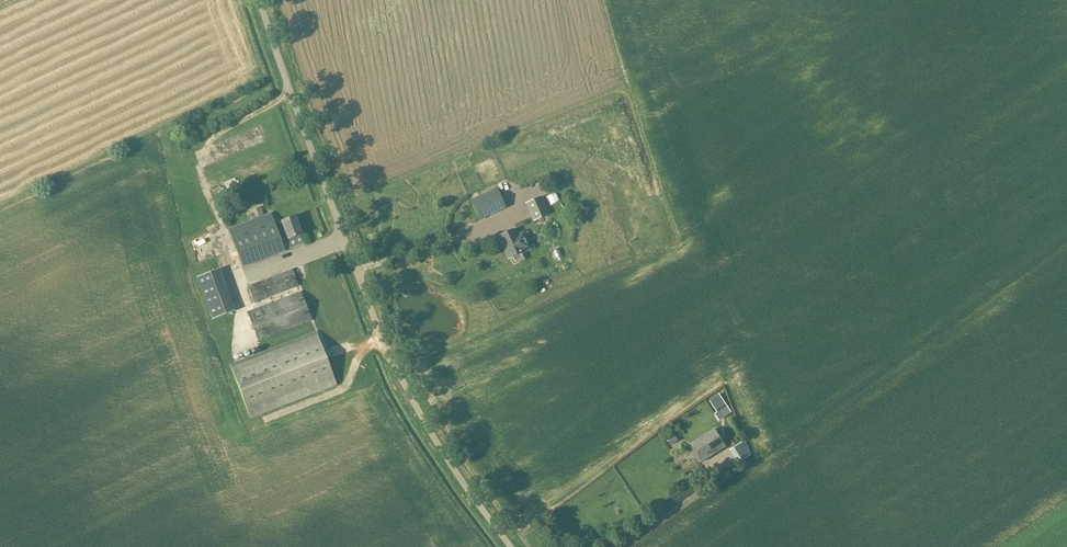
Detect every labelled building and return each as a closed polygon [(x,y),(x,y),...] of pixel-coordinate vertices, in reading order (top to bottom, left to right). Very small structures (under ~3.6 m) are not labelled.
[(497,188),(472,200),(481,220),(506,208),(497,188)] [(539,192),(526,198),(536,221),(549,215),(539,192)] [(295,217),(281,222),(275,225),(271,213),(228,230),(243,268),(285,252),(281,241),(288,238),(289,240),(302,235),(295,217)] [(515,230),(498,237),(508,260),(510,259),(513,265),(525,260),(522,254),(531,249),(524,231),(517,234),(515,230)] [(235,312),(219,270),(197,279),(213,321),(235,312)] [(292,270),(282,274),(248,287),(255,303),(299,287),(292,270)] [(301,293),(247,313),(258,342),(312,322),(301,293)] [(229,366),(249,418),(336,386),(316,333),(229,366)] [(722,394),(711,399),(717,412),(716,412),(719,419),(731,413),(722,394)] [(726,447),(715,430),(691,445),(702,462),(726,447)] [(676,435),(675,435),(673,431),(665,436),(668,440),(672,445),(679,440),(676,435)] [(742,442),(730,450),(738,463),(740,462),(742,466),(750,461),(747,458),(750,456),(742,442)]
